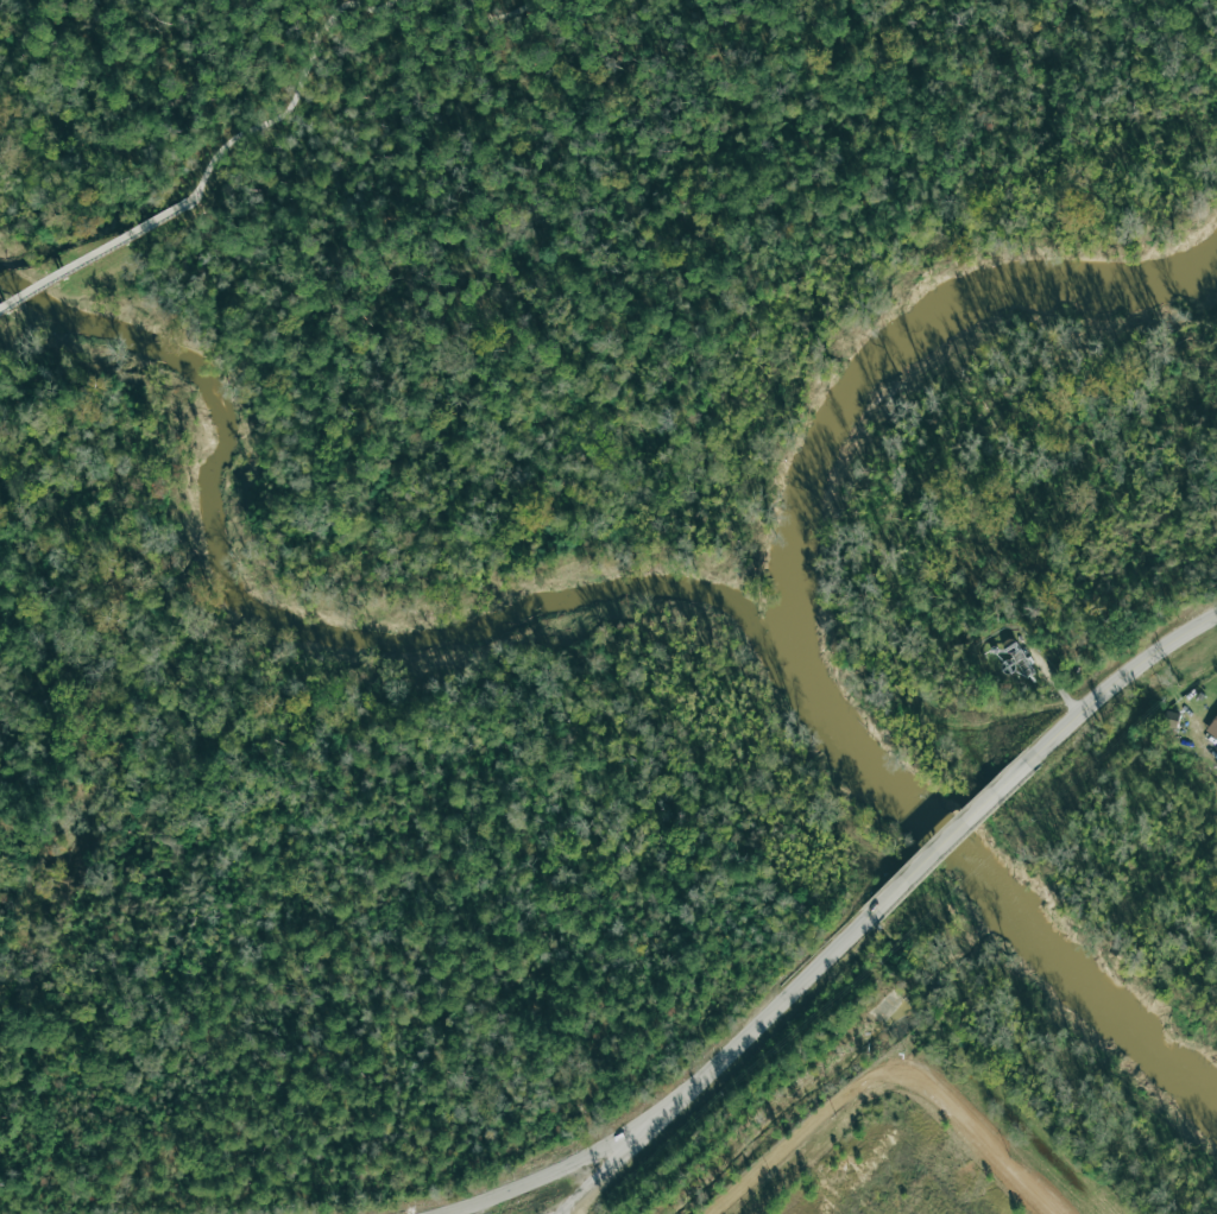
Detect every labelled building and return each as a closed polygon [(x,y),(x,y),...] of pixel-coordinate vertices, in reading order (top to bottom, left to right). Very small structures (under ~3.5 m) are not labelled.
[(1203,733),(1216,742),(1216,710),(1203,733)]
